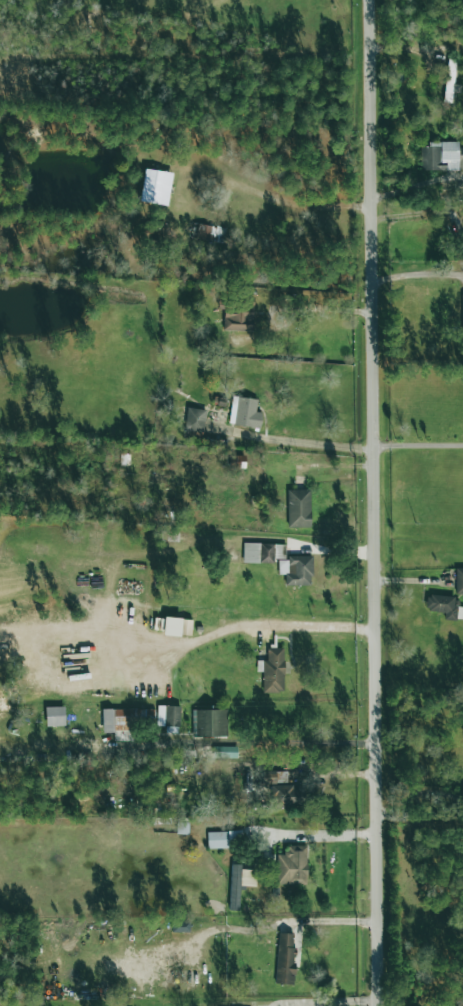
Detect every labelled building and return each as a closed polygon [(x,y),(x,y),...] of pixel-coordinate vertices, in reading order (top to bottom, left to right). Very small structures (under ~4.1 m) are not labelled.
[(456,60),(448,59),(443,102),(452,103),(453,93),(460,94),(461,85),(454,84),(456,60)] [(420,171),(462,170),(462,148),(458,148),(458,143),(420,144),(420,171)] [(224,242),(225,227),(197,226),(196,241),(224,242)] [(223,331),(252,332),(254,299),(239,298),(239,306),(224,305),(223,331)] [(255,412),(257,400),(232,396),(228,424),(259,429),(262,413),(255,412)] [(203,432),(205,410),(186,408),(184,431),(203,432)] [(245,468),(245,455),(229,456),(229,469),(245,468)] [(310,528),(310,489),(287,490),(287,528),(310,528)] [(242,562),(274,563),(274,558),(282,559),(282,545),(243,543),(242,562)] [(285,587),(312,586),(311,557),(278,558),(279,575),(285,574),(285,587)] [(191,636),(191,619),(164,618),(163,635),(191,636)] [(262,693),(283,693),(284,648),(267,648),(266,661),(257,661),(257,671),(262,671),(262,693)] [(64,726),(64,706),(45,707),(45,727),(64,726)] [(156,726),(179,727),(180,707),(157,706),(156,726)] [(153,709),(113,709),(113,732),(116,732),(116,740),(130,740),(130,728),(153,729),(153,709)] [(195,710),(196,737),(227,736),(226,709),(195,710)] [(213,758),(237,758),(237,747),(213,747),(213,758)] [(287,772),(262,771),(261,784),(271,784),(270,806),(302,807),(303,785),(286,785),(287,772)] [(176,834),(188,834),(188,823),(176,823),(176,834)] [(207,833),(207,849),(239,847),(238,831),(207,833)] [(306,884),(306,845),(285,846),(285,854),(276,855),(277,885),(306,884)] [(256,870),(240,870),(240,865),(231,864),(229,910),(239,911),(240,886),(255,887),(256,870)] [(295,934),(277,933),(276,984),(293,984),(295,934)]
